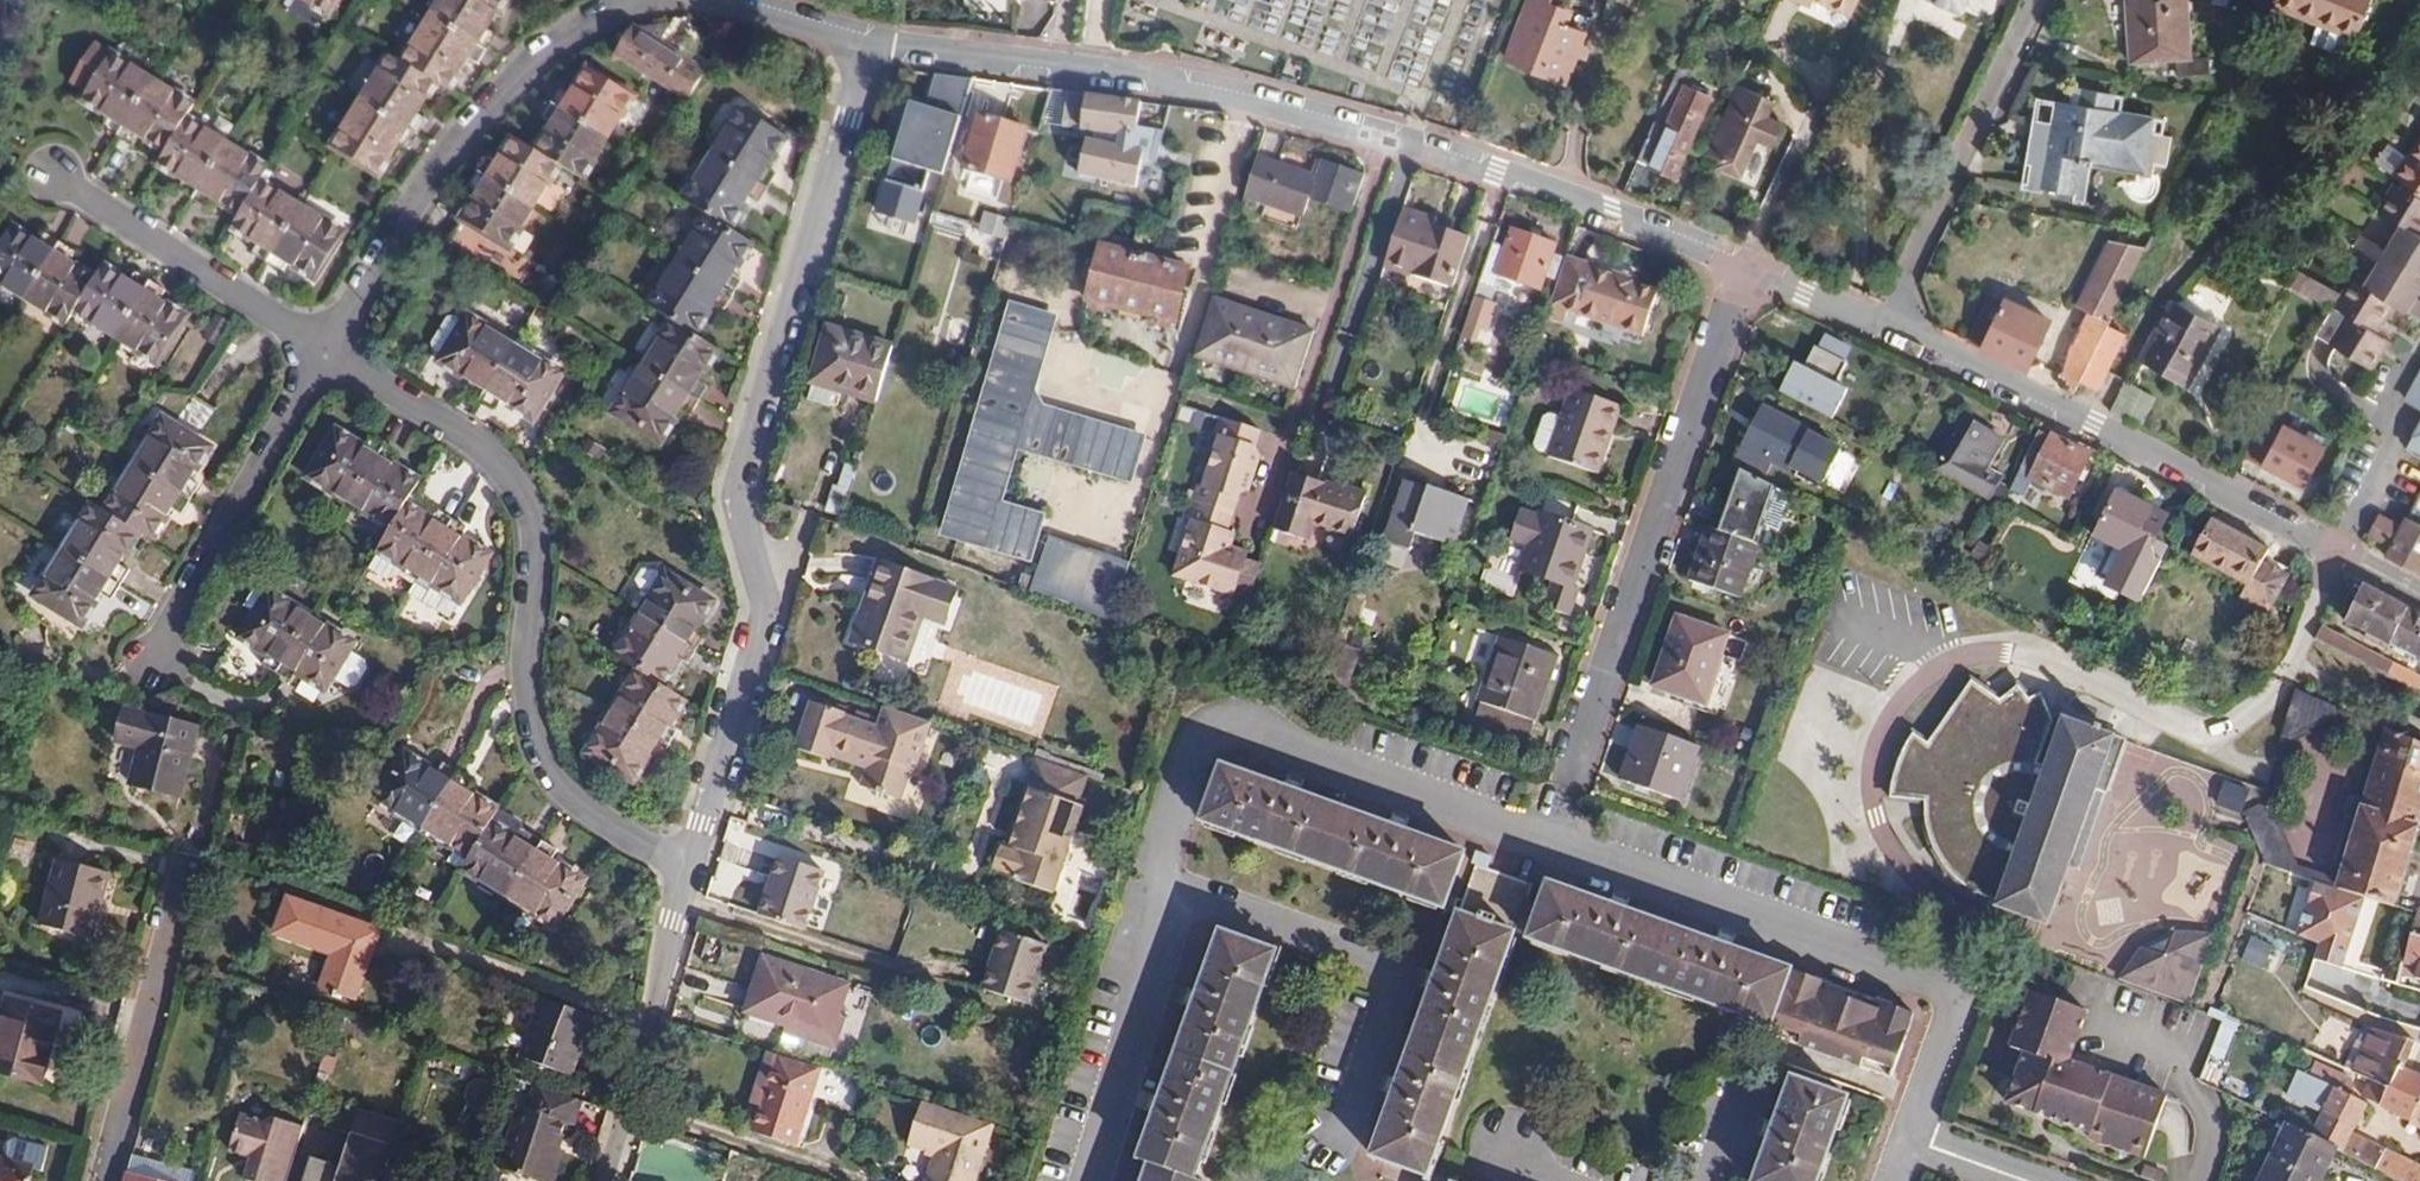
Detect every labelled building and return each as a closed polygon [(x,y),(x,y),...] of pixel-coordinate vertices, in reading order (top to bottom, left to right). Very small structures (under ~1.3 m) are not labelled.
[(328,14),(336,0),(304,0),(328,14)] [(497,34),(488,28),(505,0),(439,0),(401,60),(436,83),(448,91),(469,59),(478,64),(497,34)] [(1567,84),(1577,56),(1586,59),(1590,48),(1581,45),(1586,33),(1562,24),(1567,10),(1552,4),(1553,0),(1529,0),(1505,60),(1567,84)] [(1855,0),(1816,0),(1848,15),(1855,0)] [(2174,61),(2175,77),(2210,75),(2209,58),(2191,59),(2186,0),(2125,0),(2130,65),(2174,61)] [(2316,16),(2314,21),(2353,37),(2368,0),(2278,0),(2316,16)] [(639,28),(636,31),(630,27),(614,51),(689,97),(704,72),(658,44),(670,23),(640,25),(639,28)] [(417,113),(436,83),(401,60),(389,52),(331,144),(378,174),(397,144),(406,150),(426,118),(417,113)] [(193,105),(111,54),(82,99),(109,116),(102,127),(132,146),(140,135),(164,150),(186,116),(193,105)] [(1676,179),(1711,97),(1687,86),(1693,71),(1678,65),(1666,94),(1661,105),(1673,111),(1666,128),(1653,123),(1623,191),(1647,201),(1660,172),(1676,179)] [(581,179),(633,96),(587,67),(571,93),(560,87),(542,118),(552,125),(535,150),(559,165),(581,179)] [(917,74),(914,103),(929,104),(931,75),(917,74)] [(1764,118),(1756,115),(1764,97),(1736,85),(1704,154),(1719,160),(1717,165),(1738,174),(1754,139),(1771,146),(1780,125),(1764,118)] [(1140,101),(1052,90),(1041,123),(1095,134),(1093,143),(1084,141),(1079,176),(1137,187),(1142,160),(1155,163),(1160,147),(1163,131),(1137,126),(1140,101)] [(2166,168),(2171,137),(2145,133),(2147,116),(2109,111),(2111,95),(2085,91),(2082,107),(2056,104),(2052,126),(2040,124),(2031,188),(2083,196),(2088,162),(2137,168),(2138,172),(2137,177),(2152,179),(2153,166),(2166,168)] [(1764,118),(1772,101),(1764,97),(1756,115),(1764,118)] [(909,102),(876,210),(913,222),(946,114),(909,102)] [(759,203),(777,174),(766,167),(769,162),(786,135),(740,107),(683,199),(704,212),(729,227),(746,200),(748,197),(759,203)] [(1027,129),(980,115),(963,167),(1011,182),(1027,129)] [(267,167),(186,116),(164,150),(156,162),(183,179),(177,189),(207,208),(213,198),(239,214),(260,181),(267,167)] [(508,247),(559,165),(535,150),(513,136),(497,161),(488,155),(469,186),(478,192),(462,218),(508,247)] [(2394,176),(2419,195),(2419,141),(2394,176)] [(1192,156),(1160,147),(1155,163),(1188,172),(1192,156)] [(1351,211),(1363,178),(1321,163),(1319,171),(1316,178),(1257,157),(1244,195),(1302,216),(1309,197),(1351,211)] [(343,232),(260,181),(239,214),(231,227),(256,243),(250,254),(280,273),(287,262),(313,279),(343,232)] [(2419,284),(2419,240),(2416,238),(2419,231),(2419,199),(2393,182),(2374,215),(2398,228),(2384,252),(2359,239),(2353,251),(2376,264),(2362,289),(2347,280),(2338,293),(2383,319),(2391,306),(2404,312),(2419,284)] [(1452,288),(1469,237),(1432,225),(1434,219),(1403,209),(1385,265),(1452,288)] [(723,309),(742,280),(733,275),(737,268),(753,242),(736,232),(729,227),(704,212),(647,306),(670,320),(695,335),(711,309),(714,304),(723,309)] [(980,232),(1003,239),(1009,219),(987,212),(980,232)] [(963,236),(966,223),(935,216),(932,229),(963,236)] [(94,278),(70,264),(76,253),(45,234),(39,245),(12,228),(0,247),(0,284),(66,325),(74,312),(94,278)] [(1542,290),(1557,244),(1511,229),(1495,274),(1542,290)] [(1598,263),(1605,236),(1578,229),(1571,257),(1598,263)] [(2128,286),(2146,248),(2110,241),(2077,307),(2090,314),(2062,370),(2072,394),(2074,395),(2081,382),(2108,327),(2128,286)] [(1102,245),(1099,258),(1090,255),(1084,277),(1093,279),(1087,300),(1092,301),(1090,307),(1110,312),(1111,306),(1152,316),(1151,323),(1170,328),(1171,322),(1175,323),(1188,267),(1102,245)] [(1642,340),(1657,294),(1634,286),(1634,282),(1613,274),(1612,278),(1592,271),(1594,267),(1567,258),(1547,317),(1564,323),(1569,309),(1579,312),(1578,317),(1642,340)] [(155,363),(185,317),(158,301),(163,291),(134,273),(128,282),(102,266),(94,278),(74,312),(155,363)] [(2330,309),(2338,293),(2335,291),(2294,268),(2286,284),(2330,309)] [(2371,370),(2387,341),(2375,333),(2383,319),(2338,293),(2330,309),(2314,337),(2371,370)] [(2027,372),(2050,322),(1989,294),(1966,343),(2027,372)] [(1295,387),(1314,330),(1213,296),(1194,355),(1295,387)] [(2188,383),(2217,328),(2171,303),(2141,358),(2188,383)] [(1012,305),(945,533),(1029,558),(1042,516),(999,503),(1016,446),(1130,479),(1143,437),(1028,403),(1053,317),(1012,305)] [(560,373),(467,316),(464,320),(457,314),(444,320),(440,328),(435,335),(434,339),(434,342),(436,350),(441,353),(442,356),(439,361),(470,380),(464,389),(493,408),(500,398),(532,418),(560,373)] [(703,373),(717,349),(707,342),(695,335),(670,320),(634,378),(622,370),(601,404),(661,441),(677,415),(680,410),(689,415),(708,385),(699,379),(703,373)] [(876,402),(893,345),(827,325),(809,382),(813,384),(808,399),(831,406),(836,390),(839,392),(876,402)] [(2107,376),(2127,335),(2108,327),(2081,382),(2099,391),(2107,376)] [(1809,370),(1801,366),(1786,395),(1840,424),(1854,396),(1840,388),(1851,366),(1847,364),(1855,350),(1827,335),(1809,370)] [(2405,402),(2419,410),(2419,373),(2405,402)] [(2125,422),(2141,391),(2125,384),(2110,414),(2125,422)] [(1601,436),(1612,403),(1572,389),(1562,418),(1550,413),(1545,416),(1536,443),(1536,449),(1548,453),(1548,456),(1599,473),(1610,439),(1601,436)] [(1610,439),(1621,406),(1612,403),(1601,436),(1610,439)] [(1763,476),(1770,462),(1788,472),(1810,431),(1764,406),(1735,460),(1763,476)] [(1984,469),(2012,421),(1990,411),(1980,428),(1962,418),(1932,469),(2002,506),(2009,490),(1997,484),(2000,477),(1984,469)] [(180,514),(198,485),(188,479),(208,447),(160,418),(104,510),(138,532),(151,540),(170,509),(180,514)] [(1229,526),(1234,512),(1237,499),(1248,493),(1259,458),(1254,448),(1259,431),(1219,418),(1213,437),(1218,439),(1203,488),(1197,486),(1194,497),(1186,521),(1191,522),(1189,531),(1183,552),(1188,553),(1181,577),(1231,593),(1230,597),(1249,603),(1262,563),(1243,558),(1245,552),(1236,549),(1231,546),(1234,534),(1228,532),(1229,526)] [(2306,488),(2326,449),(2280,425),(2278,428),(2263,420),(2242,457),(2258,465),(2259,464),(2306,488)] [(2067,499),(2090,456),(2040,430),(2020,469),(2010,490),(2018,493),(2026,478),(2067,499)] [(406,503),(419,482),(392,466),(398,456),(369,438),(363,448),(336,432),(308,477),(331,491),(390,529),(406,503)] [(2411,452),(2419,457),(2419,436),(2411,452)] [(1760,525),(1773,486),(1740,470),(1720,531),(1754,543),(1760,525)] [(1352,536),(1365,496),(1292,471),(1273,530),(1309,541),(1314,523),(1352,536)] [(1410,551),(1416,534),(1454,546),(1469,500),(1405,478),(1384,541),(1410,551)] [(1778,531),(1790,495),(1773,486),(1760,525),(1778,531)] [(2116,491),(2093,537),(2144,563),(2167,517),(2116,491)] [(119,563),(138,532),(104,510),(92,503),(35,596),(80,623),(100,593),(110,598),(128,569),(119,563)] [(488,554),(460,538),(466,528),(438,510),(432,519),(406,503),(390,529),(367,567),(367,569),(378,575),(380,576),(384,576),(389,575),(393,574),(398,575),(400,576),(406,579),(411,582),(416,574),(459,600),(488,554)] [(1573,588),(1593,530),(1540,512),(1520,569),(1573,588)] [(2406,517),(2385,557),(2419,576),(2419,525),(2406,517)] [(2262,560),(2269,549),(2258,544),(2212,519),(2191,556),(2245,585),(2240,597),(2268,611),(2277,590),(2252,579),(2262,560)] [(1741,599),(1760,545),(1754,543),(1720,531),(1707,526),(1688,581),(1741,599)] [(1110,621),(1129,563),(1089,549),(1088,551),(1050,538),(1036,578),(1023,574),(1018,588),(1057,602),(1105,619),(1110,621)] [(2277,590),(2286,573),(2262,560),(2252,579),(2277,590)] [(956,590),(878,563),(851,641),(908,661),(924,617),(944,624),(956,590)] [(1484,571),(1481,587),(1514,594),(1517,578),(1484,571)] [(699,622),(711,601),(665,573),(615,656),(638,669),(662,684),(675,662),(678,657),(688,663),(706,633),(696,627),(699,622)] [(2398,604),(2362,586),(2344,622),(2366,634),(2363,639),(2408,662),(2411,656),(2419,660),(2419,615),(2398,604)] [(352,643),(270,592),(241,638),(266,654),(261,664),(290,682),(296,673),(322,690),(352,643)] [(1652,685),(1704,703),(1728,635),(1676,616),(1652,685)] [(2343,639),(2320,627),(2314,639),(2317,641),(2377,670),(2418,691),(2419,687),(2419,677),(2405,670),(2381,658),(2343,639)] [(1557,655),(1501,635),(1478,700),(1482,703),(1474,724),(1527,742),(1557,655)] [(1345,688),(1354,661),(1332,654),(1323,681),(1345,688)] [(660,759),(678,730),(669,724),(672,719),(685,698),(662,684),(638,669),(588,753),(634,781),(648,759),(651,754),(660,759)] [(2037,790),(2060,727),(2045,694),(2032,702),(2023,687),(2005,704),(1974,681),(1932,747),(1914,734),(1907,752),(1900,766),(1897,783),(1895,798),(1929,802),(1929,825),(1934,842),(1941,858),(1951,872),(1961,883),(1976,893),(1986,898),(1997,901),(2010,862),(1994,856),(2019,784),(2037,790)] [(2335,717),(2338,707),(2296,688),(2281,735),(2289,738),(2335,717)] [(915,771),(931,724),(874,704),(866,727),(838,719),(839,716),(808,705),(794,749),(828,760),(829,757),(851,764),(852,762),(865,766),(857,788),(898,802),(909,770),(915,771)] [(124,708),(115,742),(138,748),(130,784),(179,797),(197,728),(124,708)] [(1994,856),(2010,862),(1997,901),(1995,906),(2046,924),(2062,881),(2068,865),(2075,867),(2080,868),(2090,862),(2112,802),(2106,789),(2124,739),(2063,718),(2060,727),(2037,790),(2019,784),(1994,856)] [(2392,724),(2389,730),(2403,736),(2419,743),(2419,736),(2392,724)] [(1681,799),(1698,747),(1637,726),(1619,778),(1681,799)] [(2419,825),(2419,743),(2403,736),(2389,730),(2385,728),(2336,889),(2362,898),(2374,902),(2395,909),(2419,825)] [(490,822),(497,809),(465,791),(471,780),(441,762),(435,772),(405,752),(377,800),(452,846),(445,859),(460,869),(490,822)] [(1050,894),(1080,806),(1076,805),(1085,776),(1033,758),(1023,786),(1030,788),(1023,806),(1017,803),(1009,826),(1014,831),(1011,839),(1009,846),(1003,844),(992,873),(1050,894)] [(1220,764),(1200,820),(1445,909),(1466,852),(1220,764)] [(1023,806),(1030,788),(1023,786),(1017,803),(1023,806)] [(2291,864),(2269,807),(2259,804),(2241,813),(2264,863),(2264,865),(2287,873),(2291,864)] [(554,925),(582,878),(551,859),(557,849),(527,831),(521,841),(490,822),(460,869),(554,925)] [(1011,839),(1014,831),(1009,826),(1003,844),(1009,846),(1011,839)] [(1735,948),(1605,902),(1547,881),(1539,903),(1525,898),(1531,884),(1487,868),(1491,857),(1474,851),(1470,864),(1474,865),(1458,911),(1370,1156),(1427,1176),(1513,934),(1569,953),(1772,1026),(1769,1036),(1868,1071),(1889,1079),(1911,1012),(1843,987),(1735,948)] [(805,931),(824,872),(778,857),(759,916),(805,931)] [(38,925),(90,938),(108,872),(57,859),(38,925)] [(2338,967),(2362,898),(2336,889),(2326,885),(2314,882),(2296,934),(2316,943),(2310,958),(2338,967)] [(287,896),(274,933),(331,954),(319,985),(356,998),(377,937),(380,930),(287,896)] [(2419,907),(2416,916),(2411,933),(2419,936),(2419,907)] [(1047,946),(1002,930),(982,988),(1027,1003),(1047,946)] [(1150,1162),(1143,1180),(1198,1180),(1194,1180),(1277,950),(1219,930),(1139,1158),(1150,1162)] [(2411,933),(2403,964),(2417,969),(2414,978),(2419,980),(2419,936),(2411,933)] [(2251,938),(2243,963),(2268,971),(2277,946),(2251,938)] [(2209,1006),(2231,949),(2194,946),(2157,962),(2139,990),(2164,999),(2206,1014),(2209,1006)] [(839,1013),(848,985),(764,957),(745,1011),(786,1024),(831,1038),(839,1013)] [(62,1005),(8,990),(5,999),(60,1013),(62,1005)] [(2102,1074),(2064,1060),(2067,1053),(2082,1012),(2027,991),(2006,1047),(2009,1049),(2021,1054),(2003,1102),(2086,1132),(2084,1138),(2139,1157),(2162,1097),(2102,1074)] [(569,1074),(591,1015),(542,997),(520,1057),(569,1074)] [(60,1013),(5,999),(0,1020),(0,1072),(41,1083),(60,1013)] [(835,1052),(847,1016),(839,1013),(831,1038),(786,1024),(782,1035),(835,1052)] [(2213,1089),(2237,1027),(2221,1020),(2197,1081),(2213,1089)] [(2404,1068),(2416,1044),(2370,1027),(2364,1041),(2357,1038),(2343,1067),(2370,1079),(2394,1090),(2404,1068)] [(1868,1071),(1769,1036),(1761,1058),(1860,1095),(1868,1071)] [(794,1144),(819,1067),(768,1050),(758,1079),(768,1082),(761,1104),(752,1130),(794,1144)] [(2104,1068),(2067,1053),(2064,1060),(2102,1074),(2104,1068)] [(2354,1134),(2368,1104),(2353,1097),(2355,1091),(2351,1077),(2318,1063),(2313,1076),(2298,1070),(2286,1097),(2319,1112),(2308,1134),(2336,1148),(2357,1159),(2365,1140),(2354,1134)] [(2419,1099),(2419,1075),(2404,1068),(2394,1090),(2370,1079),(2363,1094),(2370,1100),(2380,1107),(2410,1122),(2419,1099)] [(1848,1096),(1790,1075),(1752,1180),(1817,1180),(1848,1096)] [(761,1104),(768,1082),(758,1079),(751,1101),(761,1104)] [(581,1100),(561,1093),(534,1084),(527,1107),(519,1105),(499,1162),(517,1168),(515,1173),(538,1180),(553,1180),(563,1151),(559,1149),(567,1123),(573,1124),(581,1100)] [(2410,1122),(2419,1127),(2419,1099),(2410,1122)] [(996,1124),(924,1101),(911,1143),(940,1153),(930,1180),(977,1180),(996,1124)] [(302,1125),(270,1117),(261,1122),(239,1116),(229,1153),(242,1156),(248,1166),(244,1180),(286,1180),(302,1125)] [(2336,1148),(2308,1134),(2299,1130),(2286,1123),(2258,1180),(2321,1180),(2336,1148)] [(394,1146),(352,1133),(341,1167),(311,1158),(304,1180),(383,1180),(394,1146)] [(2375,1169),(2385,1149),(2365,1140),(2357,1159),(2375,1169)] [(33,1166),(26,1165),(30,1152),(16,1148),(12,1161),(0,1158),(0,1180),(30,1180),(33,1166)] [(2385,1149),(2375,1169),(2400,1180),(2401,1180),(2419,1180),(2419,1166),(2385,1149)] [(2140,1169),(2137,1177),(2147,1180),(2156,1180),(2158,1175),(2140,1169)] [(126,1171),(123,1180),(163,1180),(126,1171)]
